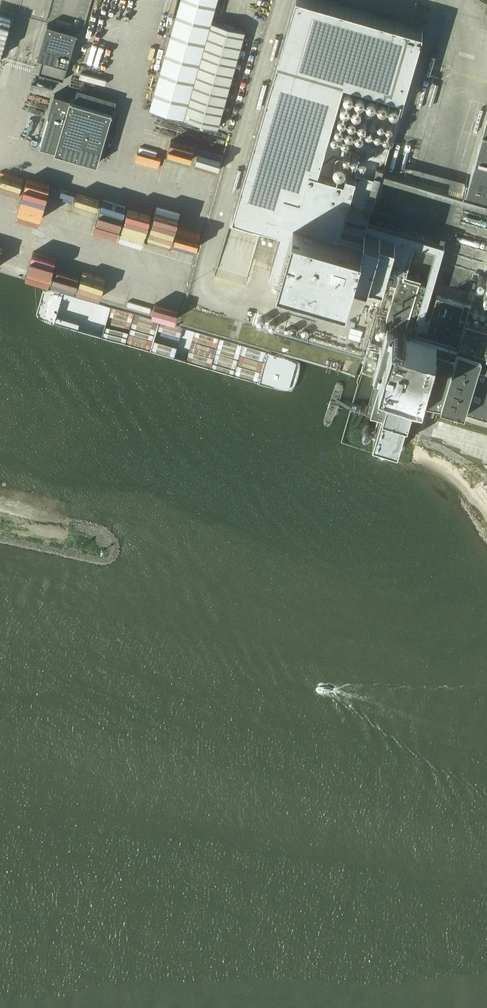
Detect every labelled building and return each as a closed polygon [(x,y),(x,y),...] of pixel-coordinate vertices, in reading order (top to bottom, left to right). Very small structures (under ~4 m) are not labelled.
[(217,0),(181,0),(150,107),(218,127),(245,30),(211,21),(217,0)] [(320,0),(295,0),(233,213),(282,227),(270,268),(348,291),(354,269),(383,278),(395,235),(366,227),(423,30),(320,0)] [(48,23),(38,57),(43,59),(39,73),(64,80),(78,32),(48,23)] [(49,116),(40,146),(98,163),(111,118),(113,111),(112,111),(73,100),(71,99),(71,98),(54,94),(48,116),(49,116)] [(465,192),(486,198),(486,117),(465,192)] [(206,139),(227,145),(231,131),(210,125),(206,139)] [(8,193),(11,185),(0,181),(0,190),(8,193)] [(29,207),(67,216),(72,193),(37,185),(33,206),(25,204),(23,212),(28,213),(29,207)] [(84,225),(157,243),(161,226),(88,207),(84,225)] [(484,324),(466,318),(470,305),(437,295),(427,328),(408,323),(413,308),(414,309),(416,303),(419,304),(426,281),(420,279),(421,277),(400,271),(400,269),(393,267),(388,283),(394,285),(390,300),(399,303),(383,361),(379,360),(378,365),(382,366),(376,385),(388,388),(374,438),(399,446),(410,406),(418,408),(421,399),(486,419),(486,314),(484,324)] [(160,315),(160,316),(174,319),(176,309),(154,305),(152,314),(160,315)]
